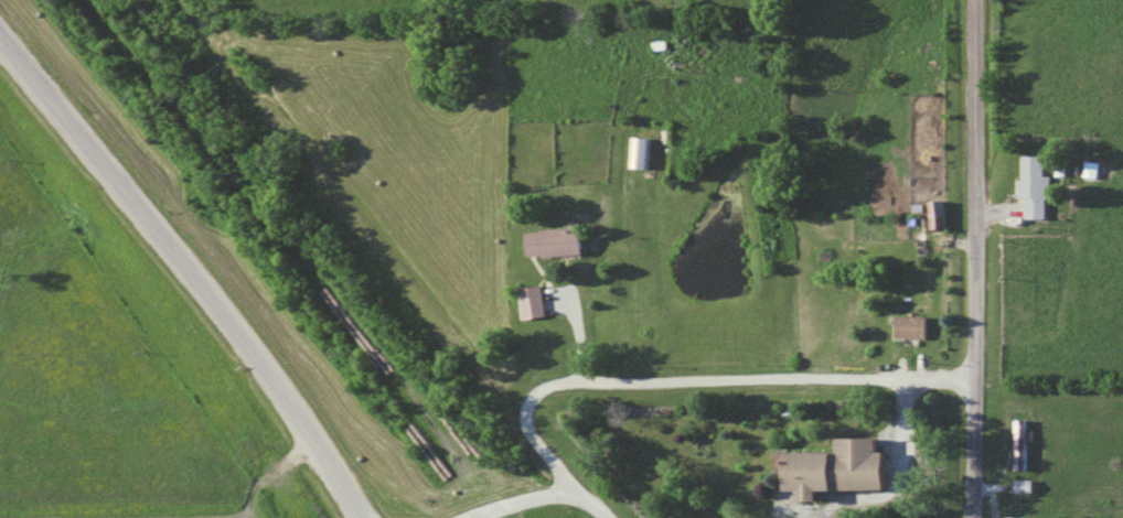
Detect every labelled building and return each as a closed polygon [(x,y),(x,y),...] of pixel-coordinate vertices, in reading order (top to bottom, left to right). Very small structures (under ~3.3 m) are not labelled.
[(654,168),(654,137),(630,137),(630,168),(654,168)] [(1052,219),(1054,156),(1027,155),(1026,180),(1018,180),(1018,201),(1030,202),(1030,219),(1052,219)] [(586,230),(529,230),(529,256),(586,256),(586,230)] [(931,315),(898,315),(898,338),(931,338),(931,315)] [(847,451),(799,451),(799,490),(814,490),(814,499),(832,499),(832,489),(897,489),(897,450),(888,450),(888,437),(847,437),(847,451)]
